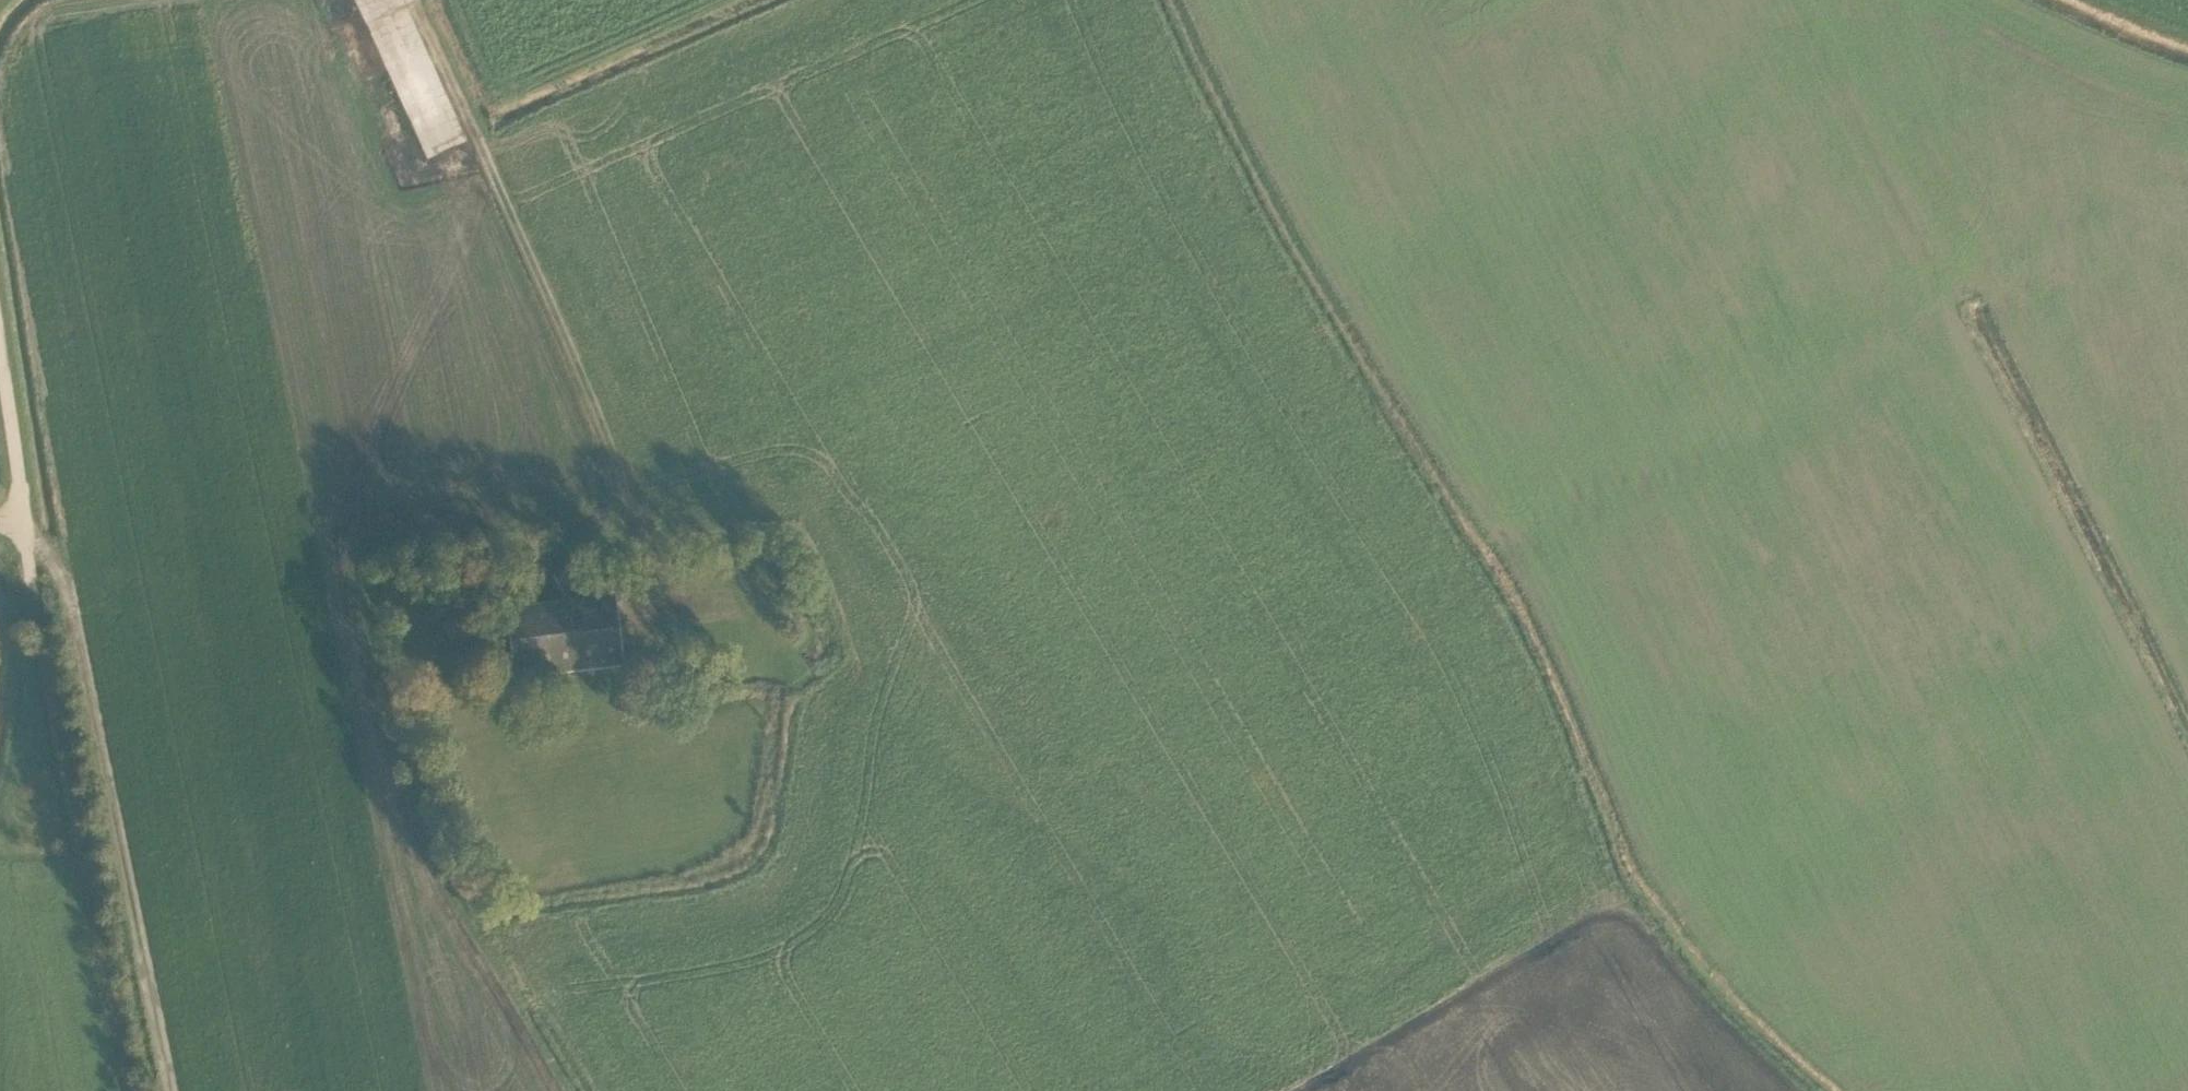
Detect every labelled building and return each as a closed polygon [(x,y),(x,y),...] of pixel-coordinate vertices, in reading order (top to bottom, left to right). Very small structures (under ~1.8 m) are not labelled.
[(624,669),(616,601),(507,613),(514,681),(624,669)]
